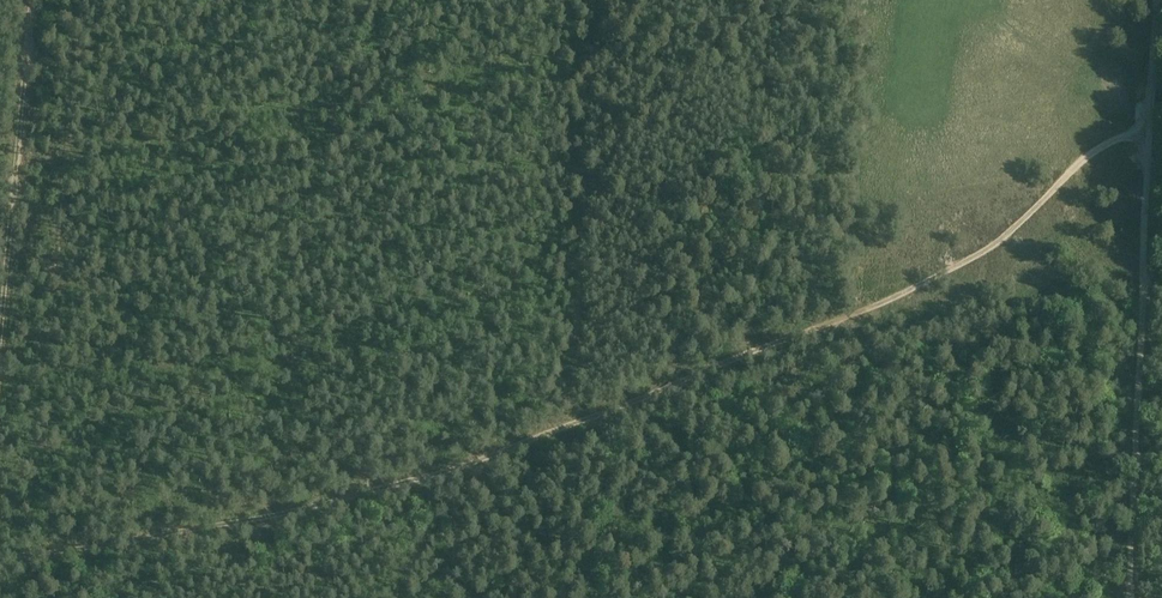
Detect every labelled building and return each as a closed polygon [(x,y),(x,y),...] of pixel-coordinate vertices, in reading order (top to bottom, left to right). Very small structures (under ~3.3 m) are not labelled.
[(898,309),(917,304),(915,297),(896,302),(898,309)]
